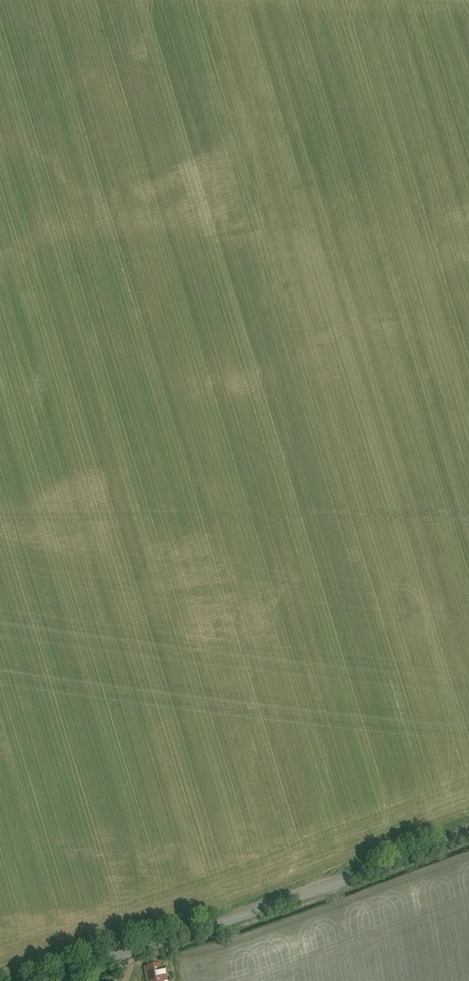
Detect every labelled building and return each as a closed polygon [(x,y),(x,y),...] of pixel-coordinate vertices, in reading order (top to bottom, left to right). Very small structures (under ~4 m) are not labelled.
[(145,971),(147,980),(169,980),(170,978),(169,971),(165,967),(158,968),(157,965),(148,967),(149,970),(145,971)]
